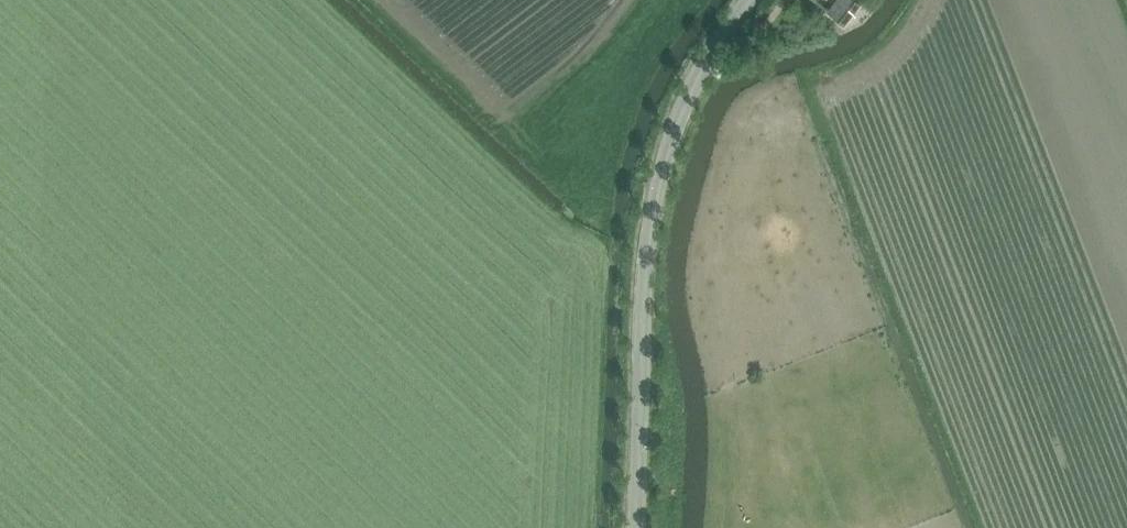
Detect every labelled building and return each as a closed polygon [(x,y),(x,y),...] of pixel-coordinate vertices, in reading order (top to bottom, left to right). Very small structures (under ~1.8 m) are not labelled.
[(858,0),(840,0),(830,13),(845,24),(861,3),(858,0)]
